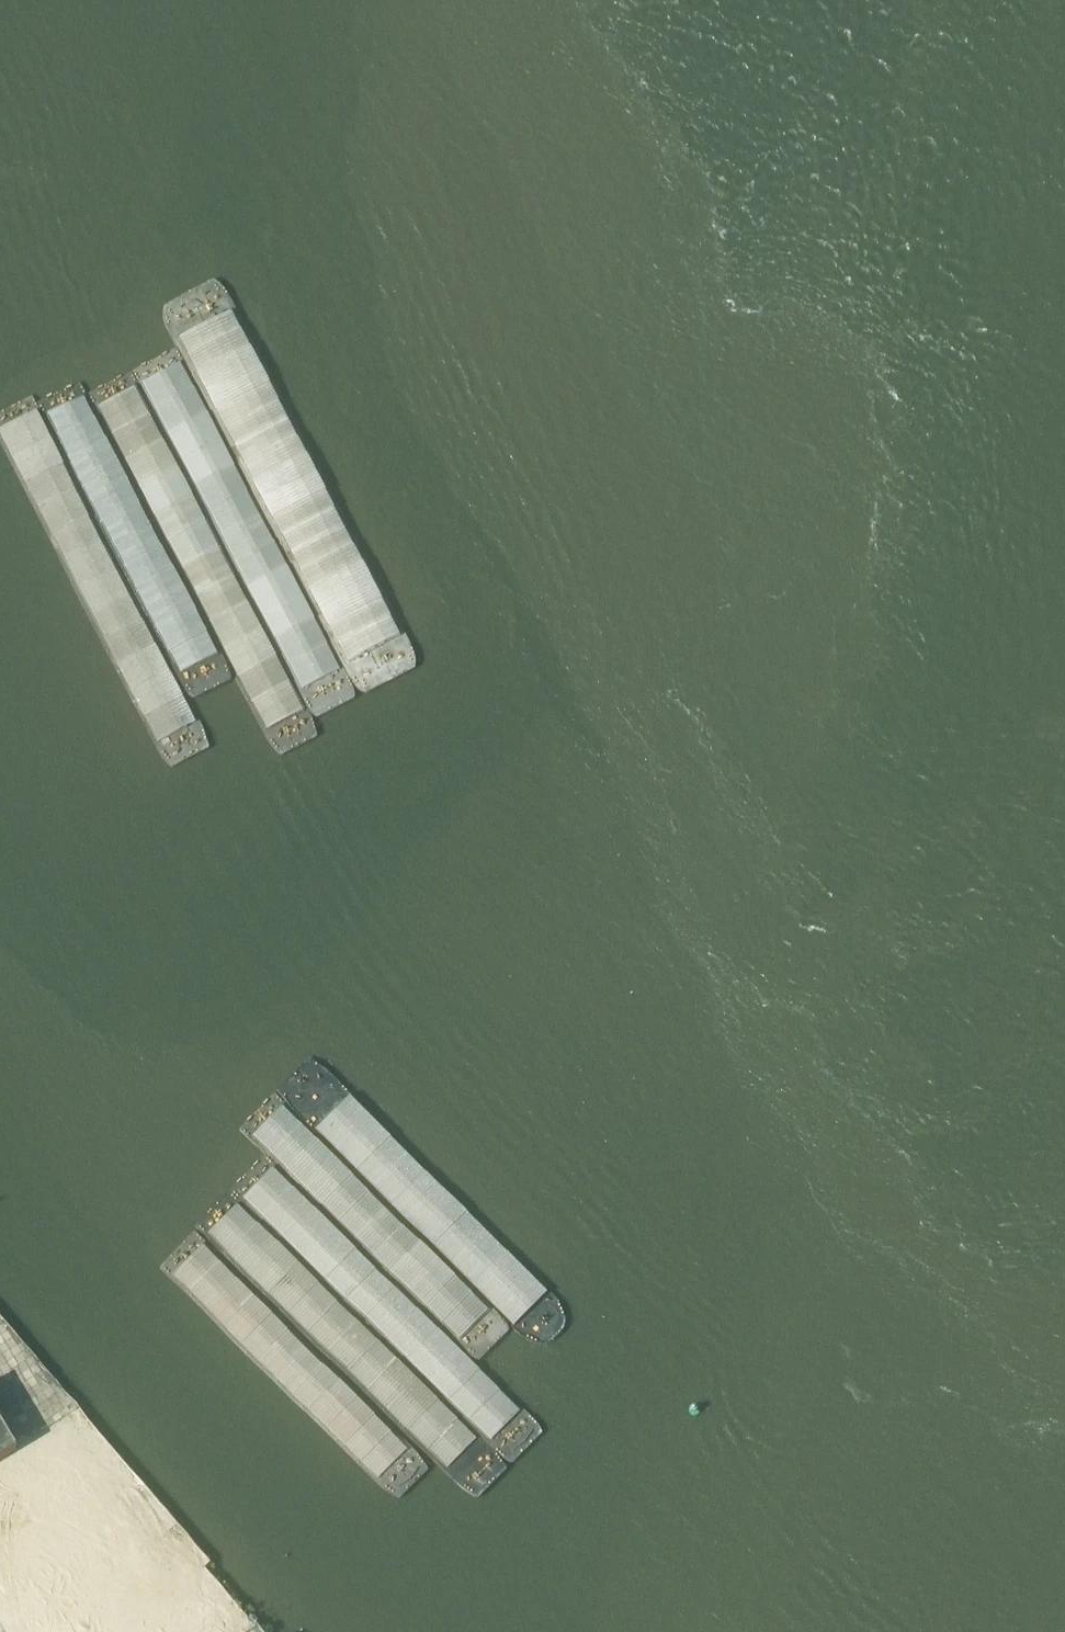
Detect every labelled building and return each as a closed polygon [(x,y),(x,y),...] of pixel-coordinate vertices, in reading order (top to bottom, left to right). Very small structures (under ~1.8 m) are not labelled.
[(13,1449),(0,1428),(0,1457),(13,1449)]
